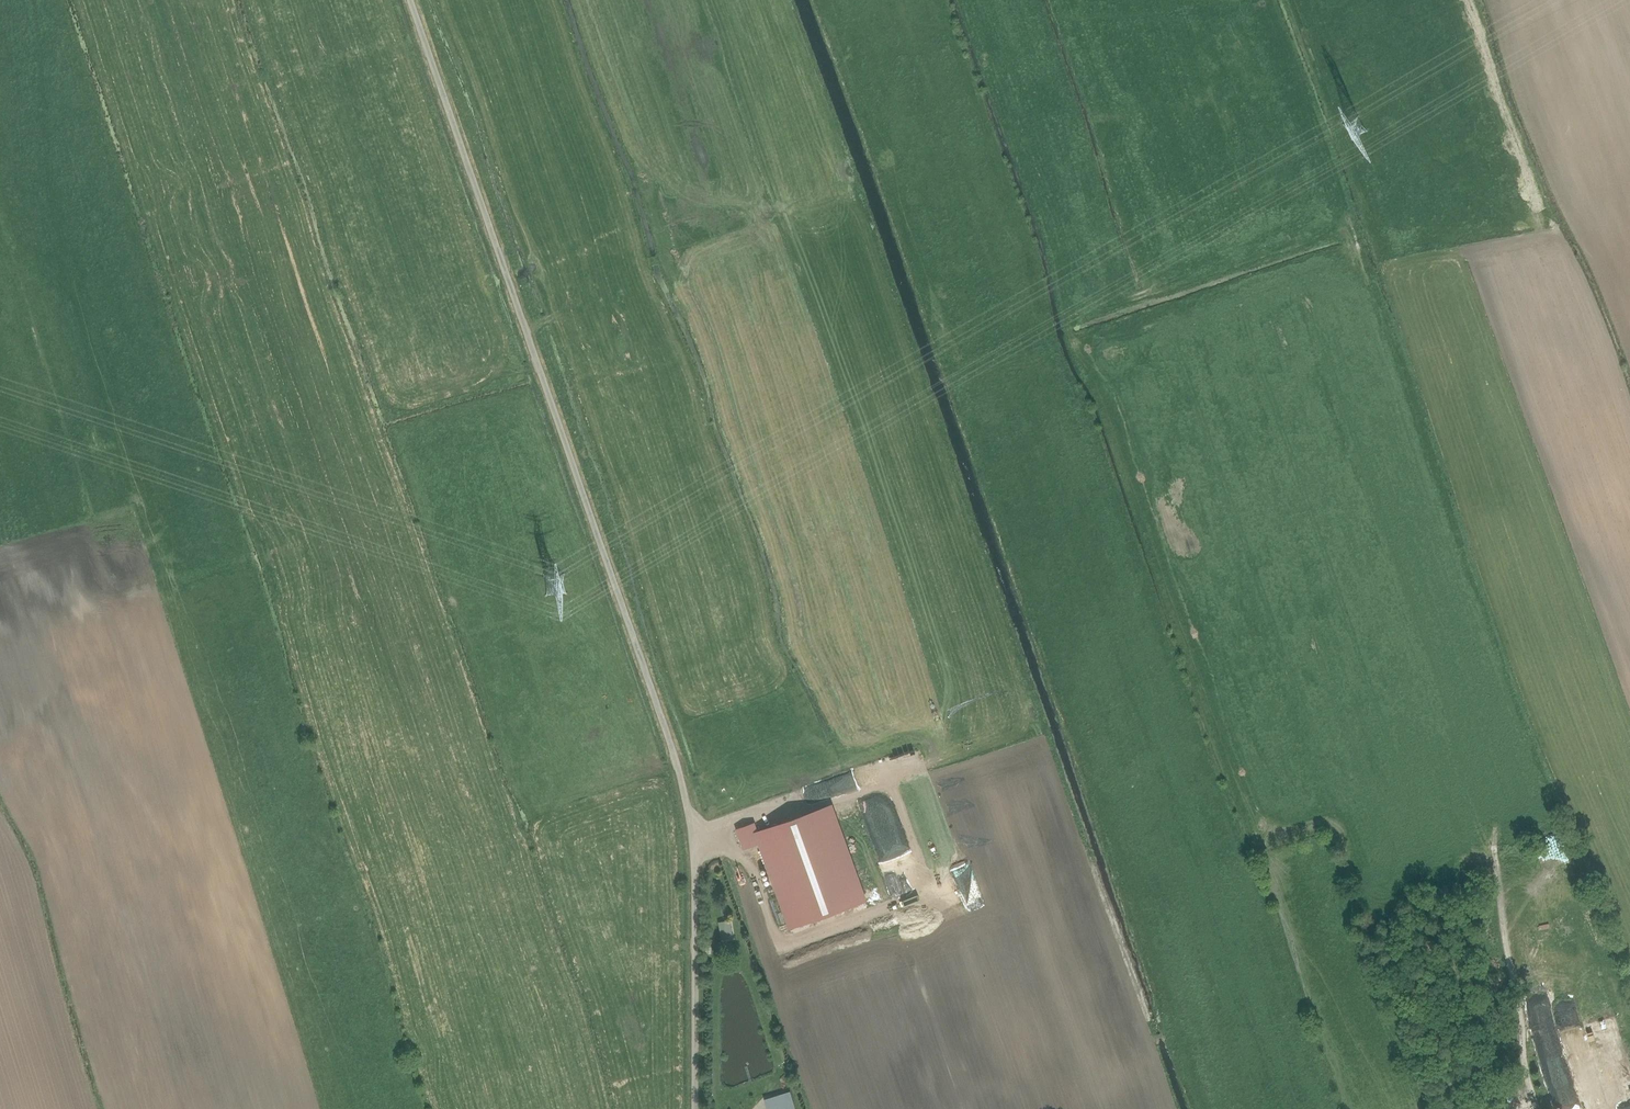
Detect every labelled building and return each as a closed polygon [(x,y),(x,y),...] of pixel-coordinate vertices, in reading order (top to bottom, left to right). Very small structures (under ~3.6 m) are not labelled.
[(833,803),(756,832),(760,842),(793,930),(870,901),(833,803)] [(925,895),(900,810),(871,819),(896,904),(925,895)] [(752,821),(735,827),(743,848),(760,842),(756,832),(752,821)] [(734,939),(733,920),(721,921),(722,939),(734,939)] [(1598,1090),(1587,1049),(1574,1053),(1584,1094),(1598,1090)] [(792,1095),(774,1101),(777,1108),(797,1108),(792,1095)]
